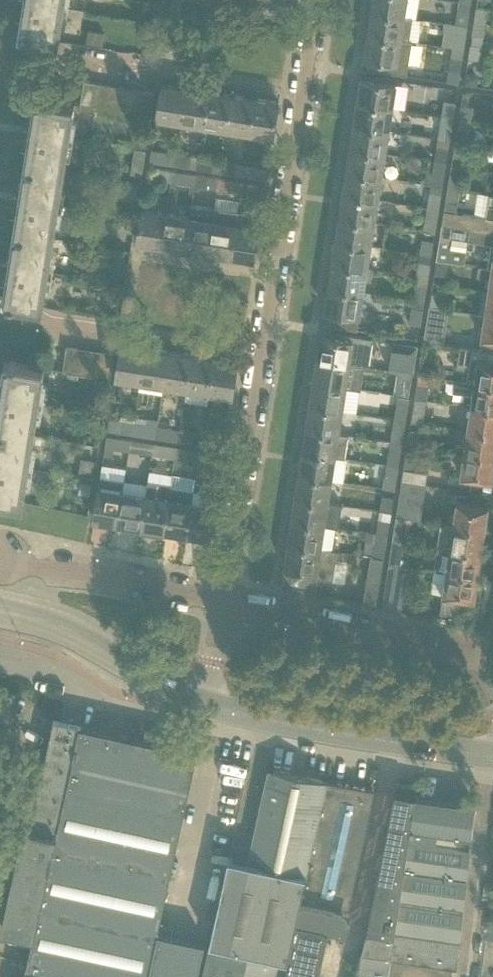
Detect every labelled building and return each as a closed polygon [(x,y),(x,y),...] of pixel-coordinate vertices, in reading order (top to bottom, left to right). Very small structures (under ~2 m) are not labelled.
[(66,0),(26,0),(21,34),(24,36),(24,38),(32,39),(32,37),(60,41),(66,0)] [(373,10),(405,15),(407,0),(375,0),(373,10)] [(476,6),(473,21),(485,23),(487,8),(476,6)] [(373,10),(369,33),(401,38),(409,40),(413,17),(405,15),(373,10)] [(456,23),(455,24),(467,26),(467,25),(469,12),(458,10),(456,23)] [(473,21),(469,44),(480,46),(485,23),(473,21)] [(445,32),(443,45),(463,48),(467,26),(455,24),(445,23),(443,32),(445,32)] [(401,38),(369,33),(366,57),(370,58),(368,68),(408,74),(413,41),(401,38)] [(480,46),(469,44),(467,59),(478,61),(480,46)] [(451,56),(448,72),(459,74),(462,58),(451,56)] [(466,72),(464,84),(477,86),(478,77),(475,73),(466,72)] [(362,78),(359,102),(393,107),(397,83),(362,78)] [(84,81),(80,104),(92,106),(92,105),(96,83),(96,82),(84,80),(84,81)] [(96,83),(92,105),(94,105),(93,108),(105,110),(109,85),(97,83),(96,83)] [(158,117),(181,121),(187,87),(163,84),(158,117)] [(105,110),(117,112),(121,86),(109,85),(105,110)] [(117,112),(128,114),(132,88),(121,86),(117,112)] [(181,121),(204,125),(210,91),(187,87),(181,121)] [(128,114),(140,116),(144,90),(132,88),(128,114)] [(144,90),(140,116),(152,117),(156,92),(144,90)] [(204,125),(227,128),(233,95),(210,91),(204,125)] [(227,128),(250,132),(256,98),(233,95),(227,128)] [(26,164),(65,171),(76,103),(47,99),(48,97),(41,96),(41,98),(36,97),(26,164)] [(256,98),(250,132),(274,136),(279,102),(256,98)] [(444,100),(442,115),(449,116),(452,116),(454,102),(444,100)] [(359,102),(355,125),(390,130),(393,107),(359,102)] [(459,117),(459,119),(470,120),(472,107),(471,107),(461,105),(459,117)] [(440,124),(438,138),(447,139),(448,139),(450,125),(440,124)] [(355,125),(351,148),(386,153),(390,130),(355,125)] [(457,128),(455,141),(467,143),(469,129),(457,128)] [(455,141),(453,155),(465,157),(467,143),(455,141)] [(437,147),(435,161),(445,162),(447,148),(437,147)] [(135,148),(133,160),(143,162),(145,150),(135,148)] [(351,148),(348,171),(382,176),(386,153),(351,148)] [(152,150),(150,160),(161,161),(163,162),(165,162),(167,152),(165,152),(152,150)] [(175,153),(173,164),(189,166),(190,156),(175,153)] [(221,160),(220,171),(235,174),(237,163),(221,160)] [(15,231),(54,238),(65,171),(26,164),(15,231)] [(244,175),(259,178),(260,167),(246,164),(244,175)] [(451,165),(448,188),(460,189),(463,167),(451,165)] [(158,169),(156,180),(171,182),(173,171),(158,169)] [(426,172),(425,183),(441,185),(443,171),(434,169),(433,173),(426,172)] [(348,171),(344,194),(379,199),(382,176),(348,171)] [(181,172),(179,183),(195,185),(195,184),(197,174),(181,172)] [(207,176),(206,186),(218,188),(220,178),(207,176)] [(227,190),(241,192),(243,181),(229,179),(227,190)] [(243,181),(241,192),(256,195),(258,184),(243,181)] [(445,210),(457,212),(460,189),(448,188),(445,210)] [(215,208),(208,252),(231,256),(238,212),(241,192),(227,190),(221,189),(218,208),(215,208)] [(429,193),(427,207),(438,209),(440,194),(429,193)] [(344,194),(341,217),(375,222),(379,199),(344,194)] [(443,223),(492,231),(492,194),(490,194),(487,217),(445,210),(443,223)] [(118,201),(117,210),(126,212),(128,212),(129,212),(134,213),(136,204),(130,203),(118,201)] [(185,248),(208,252),(215,208),(192,204),(190,216),(185,248)] [(138,241),(162,244),(167,212),(143,209),(138,241)] [(162,244),(185,248),(190,216),(167,212),(162,244)] [(238,212),(231,256),(255,259),(260,227),(245,225),(247,213),(238,212)] [(341,217),(337,240),(372,245),(375,222),(341,217)] [(425,217),(423,231),(434,232),(436,218),(425,217)] [(443,223),(437,259),(449,261),(465,263),(468,240),(492,244),(492,231),(443,223)] [(43,305),(54,238),(15,231),(4,299),(9,300),(9,302),(16,303),(16,301),(43,305)] [(421,239),(419,253),(431,255),(433,241),(421,239)] [(337,240),(333,263),(368,268),(372,245),(337,240)] [(437,259),(434,273),(446,275),(449,261),(437,259)] [(418,262),(416,276),(428,278),(430,264),(418,262)] [(333,263),(330,286),(364,291),(368,268),(333,263)] [(477,277),(490,278),(490,279),(488,290),(492,291),(492,268),(479,266),(477,277)] [(415,284),(412,299),(424,301),(426,286),(415,284)] [(364,291),(330,286),(326,310),(328,311),(326,325),(358,330),(364,291)] [(485,314),(492,315),(492,291),(488,290),(485,314)] [(432,293),(430,306),(441,307),(443,295),(432,293)] [(424,301),(412,299),(409,323),(421,325),(424,301)] [(430,306),(424,341),(443,344),(445,332),(437,331),(438,328),(441,307),(430,306)] [(485,314),(481,338),(492,340),(492,315),(485,314)] [(322,335),(318,359),(349,364),(367,367),(371,338),(329,331),(328,336),(322,335)] [(117,378),(141,381),(146,347),(123,344),(117,378)] [(64,371),(76,373),(80,348),(68,346),(64,371)] [(459,367),(469,369),(467,382),(492,385),(492,351),(478,349),(462,346),(459,367)] [(141,381),(164,385),(169,351),(146,347),(141,381)] [(76,373),(88,375),(92,349),(80,348),(76,373)] [(88,375),(100,377),(104,351),(92,349),(88,375)] [(405,349),(401,372),(409,373),(411,374),(412,374),(413,374),(416,351),(415,351),(411,350),(405,349)] [(104,351),(100,377),(112,379),(116,353),(104,351)] [(169,351),(164,385),(187,389),(192,355),(169,351)] [(187,389),(185,401),(208,405),(210,392),(216,358),(193,355),(187,389)] [(239,362),(216,358),(210,392),(234,396),(239,362)] [(45,367),(17,362),(17,361),(10,359),(10,361),(5,360),(0,393),(0,429),(35,434),(45,367)] [(318,359),(314,382),(346,387),(349,364),(318,359)] [(398,372),(394,395),(395,395),(397,395),(407,397),(408,397),(409,397),(413,374),(412,374),(411,374),(409,373),(401,372),(399,372),(398,372)] [(471,406),(492,409),(492,385),(457,380),(455,392),(473,394),(471,406)] [(314,382),(311,405),(342,410),(346,387),(314,382)] [(418,384),(416,399),(426,400),(428,387),(428,386),(418,384)] [(412,420),(412,422),(422,423),(423,422),(426,400),(416,399),(412,420)] [(397,403),(394,418),(400,419),(401,419),(403,420),(404,420),(405,420),(408,405),(397,403)] [(311,405),(307,428),(338,433),(342,410),(311,405)] [(467,429),(492,433),(492,409),(471,406),(467,429)] [(59,408),(57,421),(70,423),(72,410),(59,408)] [(110,418),(108,430),(133,434),(135,416),(134,416),(133,422),(110,418)] [(135,416),(133,434),(156,438),(157,427),(158,420),(135,416)] [(394,418),(390,441),(400,443),(401,443),(405,420),(404,420),(403,420),(401,419),(400,419),(394,418)] [(157,427),(156,438),(170,440),(172,429),(157,427)] [(307,428),(303,451),(335,456),(345,458),(348,435),(338,433),(334,432),(307,428)] [(35,434),(0,429),(0,498),(24,502),(35,434)] [(464,453),(492,457),(492,433),(467,429),(464,447),(464,453)] [(180,431),(179,441),(192,443),(194,433),(180,431)] [(410,431),(408,445),(416,446),(418,446),(419,446),(421,433),(420,433),(410,431)] [(202,445),(216,447),(218,436),(203,434),(202,445)] [(115,436),(113,449),(128,451),(130,438),(115,436)] [(139,441),(137,452),(152,455),(154,443),(139,441)] [(162,444),(160,456),(175,458),(177,447),(162,444)] [(408,445),(402,481),(427,484),(428,473),(415,470),(419,446),(418,446),(416,446),(408,445)] [(186,448),(184,459),(199,462),(201,451),(186,448)] [(389,449),(387,465),(396,466),(397,466),(398,466),(400,451),(396,450),(389,449)] [(201,451),(199,462),(213,464),(215,453),(201,451)] [(303,451),(299,474),(331,479),(344,481),(347,458),(335,456),(303,451)] [(464,453),(460,476),(473,479),(492,482),(492,477),(492,457),(464,453)] [(82,459),(80,471),(92,473),(94,461),(82,459)] [(383,487),(393,489),(394,489),(397,473),(396,473),(392,472),(386,471),(383,487)] [(299,474),(296,497),(327,502),(331,479),(299,474)] [(93,519),(117,523),(124,479),(100,476),(93,519)] [(124,480),(117,523),(140,527),(147,484),(124,480)] [(147,484),(140,527),(148,528),(148,530),(151,535),(159,536),(162,533),(162,530),(163,531),(168,499),(170,487),(171,484),(148,481),(147,484)] [(402,481),(399,501),(416,504),(419,505),(423,505),(425,493),(427,484),(402,481)] [(81,482),(79,493),(89,495),(91,484),(81,482)] [(163,531),(187,535),(192,503),(194,491),(170,487),(168,499),(163,531)] [(381,496),(379,511),(390,512),(393,498),(381,496)] [(296,497),(292,520),(324,525),(338,528),(342,505),(327,503),(327,502),(296,497)] [(454,512),(453,524),(485,529),(489,506),(488,506),(469,503),(456,501),(455,510),(454,512)] [(192,503),(187,535),(210,538),(215,507),(192,503)] [(396,516),(392,539),(404,541),(408,518),(396,516)] [(378,519),(376,534),(387,536),(389,520),(378,519)] [(292,520),(288,543),(320,549),(324,525),(292,520)] [(442,523),(439,546),(482,552),(485,529),(453,524),(442,523)] [(387,536),(376,534),(373,555),(384,557),(387,536)] [(391,550),(389,562),(400,564),(402,554),(402,552),(404,541),(392,539),(391,550)] [(320,549),(288,543),(281,587),(315,594),(317,578),(332,580),(337,551),(320,549)] [(435,569),(446,571),(478,575),(482,552),(439,546),(435,569)] [(371,557),(367,582),(379,584),(380,582),(382,567),(383,559),(371,557)] [(400,564),(389,562),(381,609),(400,613),(408,565),(400,564)] [(441,602),(440,613),(456,615),(458,598),(474,601),(478,575),(446,571),(442,596),(441,602)] [(28,968),(69,976),(149,976),(159,931),(198,753),(55,722),(32,829),(26,827),(3,929),(35,936),(28,968)] [(227,858),(209,943),(287,960),(295,921),(327,781),(268,768),(264,788),(248,862),(227,858)] [(283,976),(315,976),(326,927),(344,931),(355,882),(375,790),(327,781),(295,921),(287,960),(283,976)] [(370,927),(369,931),(394,936),(399,901),(414,797),(396,794),(389,838),(386,837),(371,919),(371,918),(368,927),(370,927)] [(415,796),(399,901),(462,910),(474,806),(474,805),(415,796)] [(399,901),(394,936),(391,958),(403,960),(416,962),(428,964),(452,968),(456,969),(457,961),(459,942),(458,941),(462,910),(399,901)] [(209,943),(159,931),(149,976),(202,976),(209,943)] [(355,976),(388,976),(391,958),(394,936),(369,931),(367,931),(355,976)] [(202,976),(283,976),(287,960),(209,943),(202,976)] [(391,958),(388,976),(400,976),(403,960),(391,958)] [(403,960),(400,976),(413,976),(416,962),(403,960)] [(428,964),(416,962),(413,976),(426,976),(427,975),(428,964)] [(452,968),(428,964),(427,975),(440,976),(450,976),(452,968)] [(28,968),(26,976),(69,976),(28,968)]
